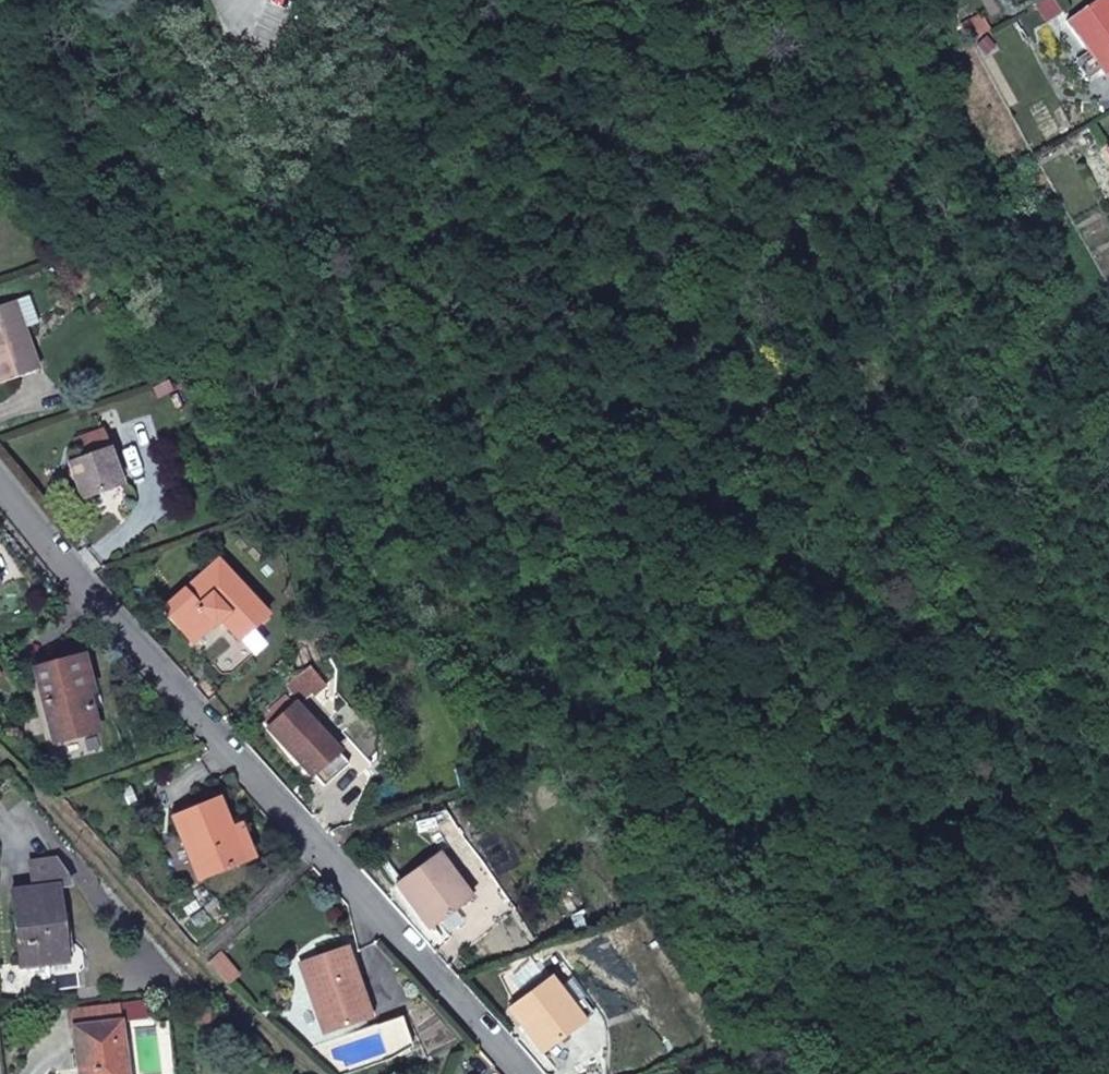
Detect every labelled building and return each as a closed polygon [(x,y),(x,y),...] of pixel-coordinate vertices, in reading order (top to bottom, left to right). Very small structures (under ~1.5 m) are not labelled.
[(1107,0),(1098,0),(1059,29),(1096,81),(1108,71),(1108,2),(1107,0)] [(0,300),(0,375),(35,362),(19,321),(33,318),(23,292),(0,300)] [(75,437),(82,455),(106,446),(111,444),(104,426),(75,437)] [(82,455),(68,460),(81,496),(120,482),(106,446),(82,455)] [(216,557),(162,606),(189,635),(208,616),(212,621),(219,616),(236,636),(265,610),(216,557)] [(35,656),(51,733),(94,725),(86,686),(92,685),(84,646),(35,656)] [(267,728),(309,774),(324,761),(336,775),(361,753),(348,739),(336,750),(295,703),(267,728)] [(195,875),(237,859),(225,826),(214,798),(170,813),(195,875)] [(225,826),(237,859),(247,856),(234,822),(225,826)] [(437,848),(394,881),(427,924),(471,893),(437,848)] [(55,862),(31,864),(33,891),(11,893),(20,969),(66,963),(57,887),(67,887),(55,862)] [(342,941),(295,958),(320,1026),(365,1010),(349,969),(353,968),(342,941)] [(235,972),(214,953),(204,962),(225,981),(235,972)] [(507,1006),(540,1049),(581,1018),(549,974),(507,1006)] [(399,1007),(375,1016),(385,1045),(409,1037),(399,1007)] [(73,1028),(78,1073),(124,1073),(119,1023),(73,1028)]
